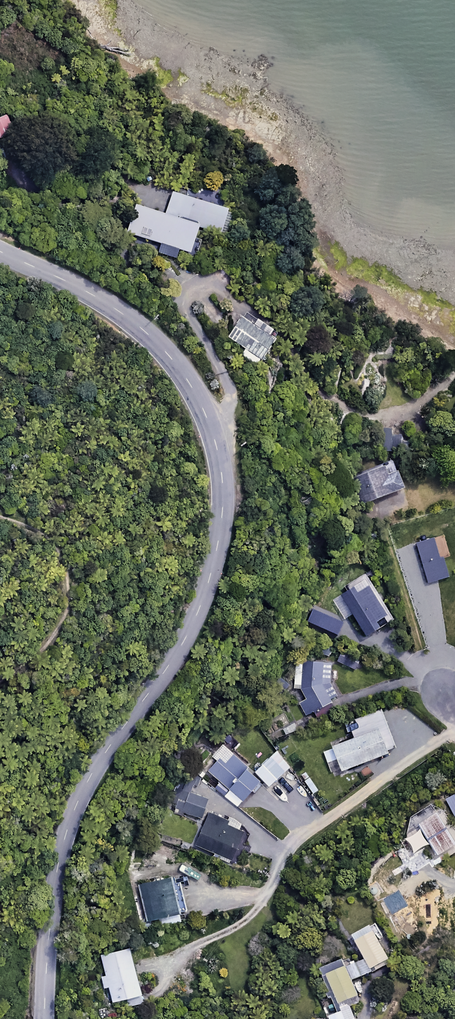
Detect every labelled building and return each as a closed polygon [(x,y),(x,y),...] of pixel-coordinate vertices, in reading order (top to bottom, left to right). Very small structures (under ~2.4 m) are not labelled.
[(5,113),(0,115),(0,137),(13,132),(5,113)] [(124,232),(159,242),(155,256),(167,260),(169,254),(177,257),(179,248),(190,252),(199,225),(226,233),(233,209),(171,191),(165,212),(133,203),(124,232)] [(259,329),(243,316),(227,337),(243,350),(240,355),(254,366),(276,338),(270,334),(273,331),(263,323),(259,329)] [(399,433),(392,432),(391,452),(407,452),(408,441),(399,440),(399,433)] [(405,487),(394,461),(348,479),(358,505),(405,487)] [(439,557),(433,537),(414,542),(426,583),(448,576),(442,556),(439,557)] [(387,614),(363,573),(347,582),(350,588),(340,594),(361,630),(357,632),(360,638),(380,627),(376,621),(387,614)] [(360,658),(345,648),(337,660),(352,671),(360,658)] [(330,661),(290,663),(291,689),(295,688),(301,699),(295,702),(302,714),(309,710),(315,720),(337,708),(332,699),(339,695),(331,682),(330,661)] [(322,750),(330,771),(341,767),(342,770),(389,752),(380,728),(322,750)] [(289,766),(274,751),(254,771),(269,786),(289,766)] [(261,780),(233,754),(213,775),(228,789),(223,795),(236,807),(261,780)] [(202,787),(190,784),(181,811),(200,818),(207,799),(198,797),(202,787)] [(227,821),(209,813),(196,843),(232,859),(244,831),(226,823),(227,821)] [(438,813),(419,825),(438,855),(454,845),(454,840),(438,813)] [(178,874),(137,884),(145,919),(186,910),(178,874)] [(375,923),(352,934),(364,958),(349,965),(356,979),(390,962),(376,935),(380,933),(375,923)] [(142,994),(129,947),(98,955),(103,975),(100,976),(103,987),(107,986),(111,1002),(142,994)] [(343,960),(320,970),(325,982),(329,980),(338,1002),(357,994),(343,960)] [(341,1010),(328,1015),(329,1018),(345,1018),(341,1010)]
